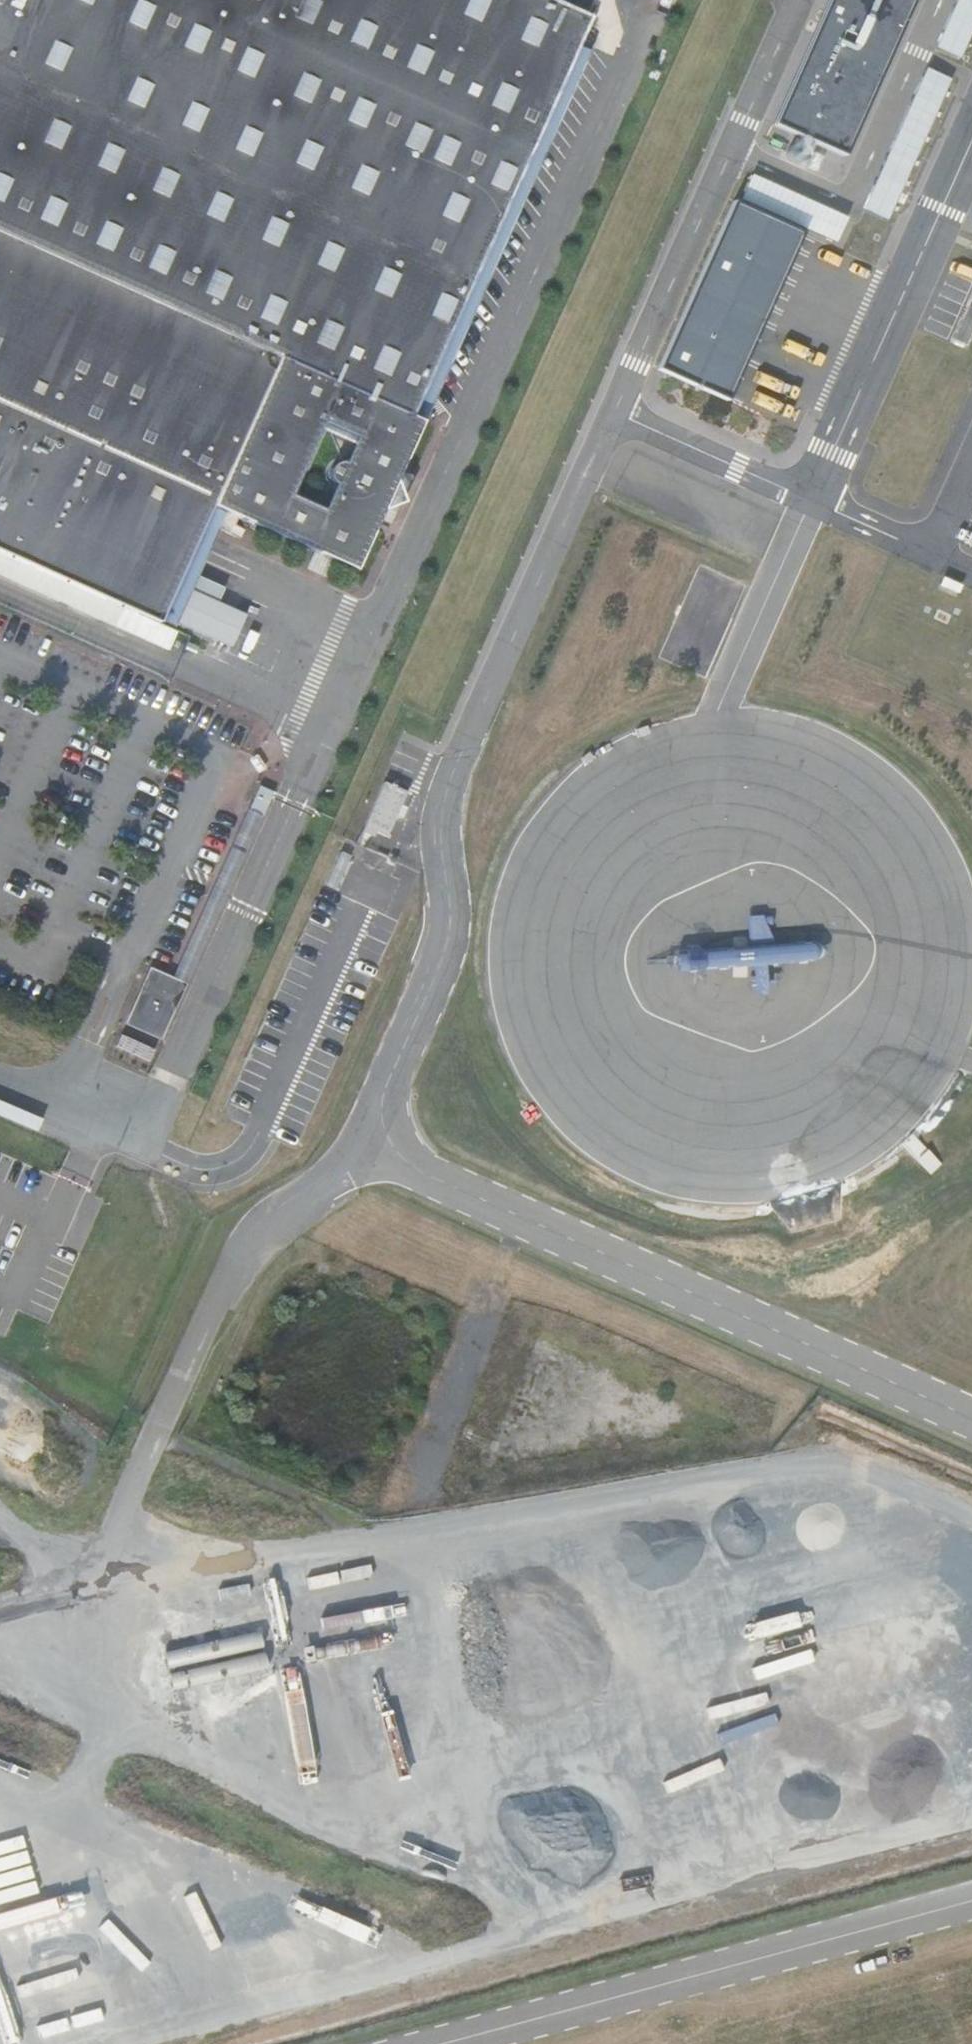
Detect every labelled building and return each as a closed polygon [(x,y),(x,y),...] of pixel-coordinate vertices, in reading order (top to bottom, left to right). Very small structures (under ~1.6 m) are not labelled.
[(163,633),(163,631),(217,516),(229,522),(358,579),(425,431),(416,426),(582,55),(594,28),(566,16),(531,0),(0,0),(0,559),(163,633)] [(566,16),(572,2),(568,0),(531,0),(566,16)] [(773,134),(842,164),(914,0),(832,0),(773,134)] [(416,426),(425,431),(428,432),(594,62),(582,55),(416,426)] [(963,213),(971,217),(971,193),(963,213)] [(798,242),(732,213),(658,376),(725,406),(798,242)] [(217,516),(163,631),(176,636),(229,522),(217,516)] [(267,781),(174,987),(183,991),(275,786),(267,781)] [(157,1037),(169,1010),(148,1000),(137,1028),(157,1037)]
